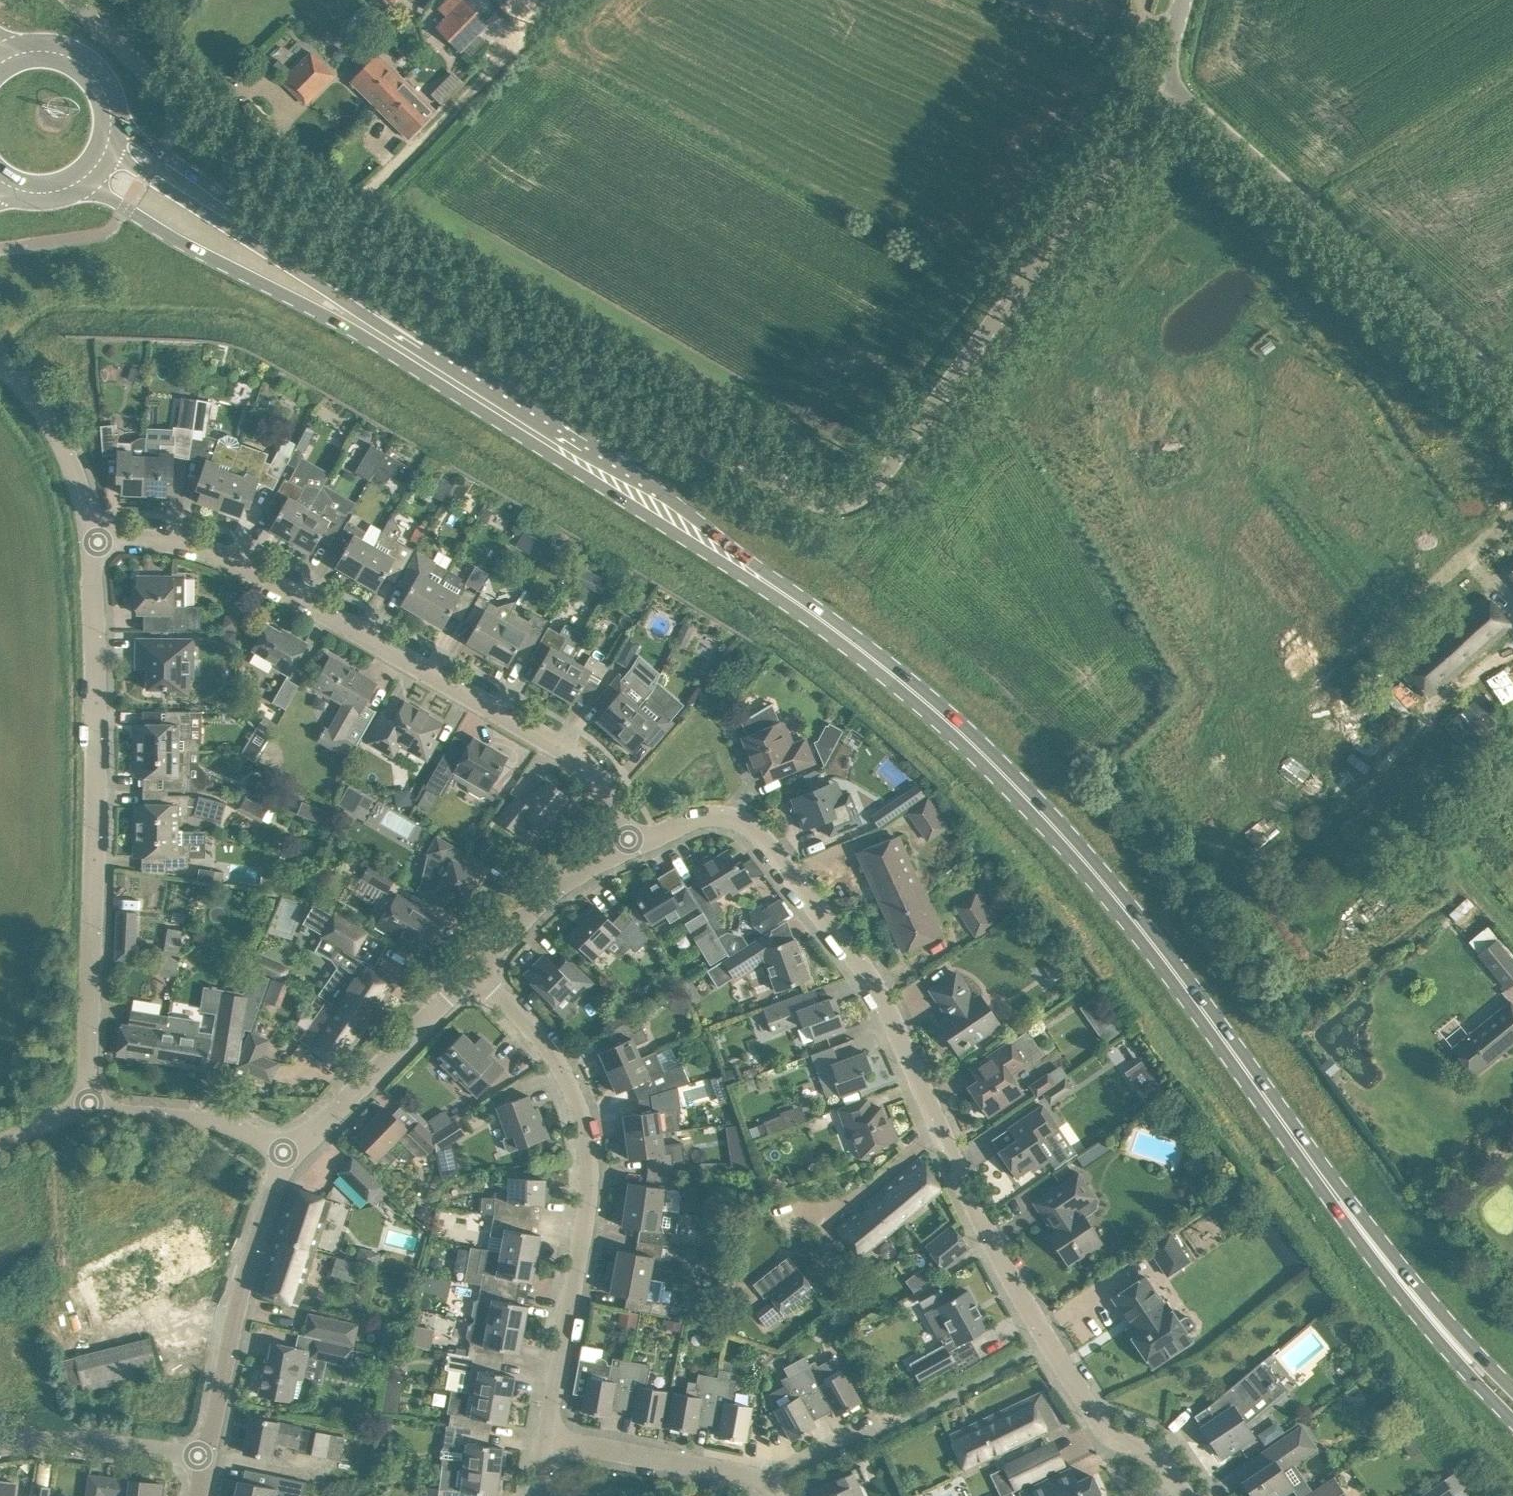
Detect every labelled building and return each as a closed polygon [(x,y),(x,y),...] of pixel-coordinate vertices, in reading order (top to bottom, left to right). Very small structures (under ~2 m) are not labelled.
[(447,17),(437,28),(460,50),(488,22),(466,0),(464,0),(447,17)] [(1044,14),(1051,0),(1013,0),(1044,14)] [(325,66),(311,52),(285,77),(300,91),(325,66)] [(376,106),(403,78),(377,53),(350,81),(376,106)] [(455,75),(438,91),(447,101),(464,85),(455,75)] [(436,110),(435,110),(403,78),(376,106),(409,138),(436,110)] [(133,365),(128,378),(143,384),(148,371),(136,367),(133,365)] [(191,439),(198,399),(182,396),(178,426),(174,426),(172,436),(191,439)] [(198,399),(191,439),(205,441),(206,441),(207,434),(213,402),(198,399)] [(133,442),(118,442),(118,434),(116,434),(115,424),(101,425),(103,455),(117,454),(116,481),(122,481),(121,493),(144,494),(146,442),(147,437),(141,436),(132,441),(133,442)] [(206,460),(196,488),(201,490),(197,501),(219,509),(232,473),(239,451),(241,446),(237,437),(228,434),(219,439),(215,451),(204,449),(202,458),(206,460)] [(175,444),(160,443),(146,442),(144,494),(167,495),(168,483),(173,484),(175,444)] [(232,473),(219,509),(241,516),(245,505),(250,507),(263,469),(267,470),(272,462),(266,460),(269,452),(242,443),(241,446),(239,451),(232,473)] [(371,444),(355,471),(369,479),(373,473),(385,452),(371,444)] [(291,456),(287,463),(296,468),(304,452),(296,447),(291,456)] [(279,479),(287,463),(291,456),(278,450),(272,462),(267,470),(266,472),(279,479)] [(385,452),(373,473),(387,482),(400,460),(385,452)] [(436,478),(431,485),(447,495),(453,486),(436,476),(436,478)] [(305,484),(303,488),(285,478),(270,504),(281,509),(270,529),(290,541),(322,487),(305,484)] [(453,486),(444,501),(451,505),(454,501),(460,501),(464,494),(468,487),(456,480),(453,486)] [(347,515),(330,505),(333,501),(322,487),(290,541),(311,553),(322,533),(333,539),(347,515)] [(487,522),(493,511),(484,506),(478,517),(487,522)] [(415,549),(397,539),(400,534),(391,519),(390,518),(375,546),(356,578),(377,590),(388,571),(398,577),(415,549)] [(356,578),(375,546),(362,538),(367,531),(348,520),(336,541),(346,547),(335,566),(356,578)] [(418,524),(410,538),(420,544),(428,530),(418,524)] [(536,539),(529,551),(541,558),(548,546),(536,539)] [(441,583),(449,569),(417,551),(402,579),(412,584),(401,604),(422,616),(440,583),(441,583)] [(573,563),(568,572),(575,575),(580,567),(573,563)] [(469,582),(484,590),(494,572),(480,564),(469,582)] [(601,594),(608,579),(596,573),(588,587),(601,594)] [(185,577),(173,577),(173,576),(137,576),(137,583),(134,584),(134,594),(137,596),(137,613),(144,613),(144,630),(184,631),(184,628),(201,628),(201,605),(185,605),(185,577)] [(440,583),(422,616),(443,628),(454,608),(464,614),(476,593),(457,583),(453,590),(441,583),(440,583)] [(506,621),(512,610),(517,602),(515,601),(498,606),(479,595),(467,616),(478,622),(466,642),(487,653),(506,621)] [(506,621),(487,653),(508,665),(519,646),(530,652),(542,631),(548,620),(534,612),(529,620),(512,610),(506,621)] [(227,616),(224,630),(236,633),(239,619),(227,616)] [(553,691),(572,659),(586,634),(566,623),(560,632),(549,626),(533,654),(543,660),(532,679),(553,691)] [(276,663),(274,666),(289,675),(307,643),(292,634),(290,637),(268,624),(253,650),(276,663)] [(682,626),(674,645),(679,647),(683,646),(690,629),(682,626)] [(186,654),(193,654),(194,639),(137,638),(136,661),(148,661),(147,689),(167,689),(167,694),(189,694),(189,674),(185,674),(186,654)] [(636,650),(626,644),(617,661),(627,666),(636,650)] [(362,674),(347,665),(330,655),(312,686),(344,704),(329,729),(325,727),(317,740),(349,759),(361,738),(377,710),(376,710),(375,711),(365,705),(378,683),(362,674)] [(572,659),(553,691),(573,703),(581,689),(592,695),(609,665),(590,655),(584,666),(572,659)] [(1483,675),(1492,703),(1512,696),(1512,665),(1483,675)] [(629,682),(620,674),(597,700),(607,708),(596,720),(614,735),(650,695),(653,691),(635,675),(629,682)] [(299,685),(286,678),(273,701),(286,709),(299,685)] [(657,741),(674,721),(663,711),(665,708),(650,695),(614,735),(632,751),(648,733),(657,741)] [(1476,698),(1445,725),(1465,747),(1495,721),(1476,698)] [(414,748),(412,751),(427,759),(438,740),(434,738),(443,722),(428,714),(429,712),(419,707),(418,709),(405,701),(395,718),(382,710),(365,740),(388,753),(394,743),(399,746),(402,741),(414,748)] [(778,723),(772,726),(765,709),(773,704),(772,702),(741,721),(742,723),(744,722),(749,735),(742,738),(755,770),(761,767),(767,781),(815,762),(805,738),(787,746),(778,723)] [(136,724),(136,738),(138,740),(138,750),(189,751),(199,751),(199,745),(192,738),(189,738),(190,711),(166,710),(166,725),(136,724)] [(830,722),(820,740),(834,748),(844,730),(830,722)] [(491,785),(507,757),(474,738),(470,744),(455,735),(426,787),(442,796),(458,768),(472,776),(467,786),(469,791),(480,797),(485,796),(493,800),(499,790),(491,785)] [(253,761),(261,748),(248,740),(240,753),(253,761)] [(135,762),(135,776),(165,776),(165,790),(187,790),(188,791),(189,751),(138,750),(138,760),(135,762)] [(544,829),(569,798),(547,780),(527,805),(516,796),(498,817),(517,833),(529,818),(544,829)] [(359,804),(365,793),(349,784),(339,802),(355,811),(359,804)] [(835,798),(829,784),(809,792),(800,788),(796,797),(792,798),(793,803),(790,810),(797,813),(804,829),(824,821),(830,835),(862,823),(850,793),(835,798)] [(918,784),(871,815),(879,827),(926,796),(918,784)] [(324,788),(320,796),(333,802),(339,789),(331,786),(324,788)] [(426,790),(417,806),(429,812),(438,797),(426,790)] [(138,820),(138,830),(178,830),(178,818),(189,818),(189,812),(194,814),(193,815),(221,822),(227,802),(199,795),(198,798),(189,796),(189,795),(168,794),(168,805),(135,804),(135,818),(138,820)] [(941,810),(930,795),(907,811),(917,826),(941,810)] [(246,796),(240,806),(264,818),(269,808),(246,796)] [(302,801),(297,814),(327,825),(332,812),(302,801)] [(188,866),(188,843),(204,844),(204,831),(178,830),(138,830),(137,840),(134,842),(134,855),(167,856),(167,866),(188,866)] [(464,902),(473,887),(480,875),(463,865),(469,855),(437,836),(427,852),(449,865),(443,875),(421,882),(417,889),(444,905),(450,894),(464,902)] [(881,901),(919,885),(898,837),(859,852),(881,901)] [(698,905),(703,913),(708,920),(723,910),(716,898),(730,889),(733,893),(753,881),(740,861),(736,864),(727,850),(705,863),(702,859),(691,866),(699,880),(688,887),(699,905),(698,905)] [(371,864),(364,876),(388,890),(395,877),(371,864)] [(225,872),(215,871),(199,868),(198,880),(213,882),(222,883),(225,872)] [(699,905),(688,887),(686,885),(685,886),(686,887),(673,895),(670,889),(665,892),(657,878),(633,893),(652,924),(665,915),(670,922),(698,905),(699,905)] [(919,885),(881,901),(903,950),(941,933),(919,885)] [(397,895),(396,898),(393,896),(385,909),(388,911),(379,926),(425,952),(443,921),(397,895)] [(779,897),(754,913),(764,929),(789,914),(779,897)] [(353,957),(368,931),(315,902),(303,923),(322,934),(321,936),(324,938),(338,945),(340,947),(338,949),(353,957)] [(580,924),(569,936),(593,959),(618,933),(637,951),(648,939),(626,908),(612,922),(594,904),(577,921),(580,924)] [(989,905),(965,921),(975,936),(999,920),(989,905)] [(135,946),(137,911),(118,911),(116,945),(115,961),(134,963),(134,961),(138,962),(139,946),(135,946)] [(711,964),(728,954),(708,920),(703,913),(688,922),(693,931),(692,932),(697,940),(698,939),(704,948),(702,949),(711,963),(710,963),(711,964)] [(175,978),(179,956),(180,956),(184,929),(168,926),(164,953),(165,953),(160,975),(175,978)] [(717,986),(732,976),(734,978),(744,972),(742,967),(763,954),(777,990),(809,978),(794,938),(776,945),(770,930),(723,960),(707,970),(717,986)] [(324,938),(317,950),(331,957),(338,945),(324,938)] [(1512,983),(1512,962),(1493,938),(1477,952),(1507,988),(1512,983)] [(257,954),(251,968),(255,970),(268,975),(272,966),(269,959),(257,954)] [(539,964),(537,962),(525,975),(555,1005),(565,995),(573,1002),(592,982),(565,956),(556,965),(547,956),(539,964)] [(338,968),(321,994),(329,999),(328,1001),(367,1026),(395,986),(356,959),(348,972),(342,968),(338,968)] [(215,1013),(213,1028),(242,1033),(243,1028),(250,1029),(268,977),(247,969),(243,991),(243,994),(221,991),(219,1008),(216,1007),(215,1013)] [(980,994),(974,998),(956,972),(930,989),(948,1016),(938,1023),(944,1032),(941,1035),(948,1044),(952,1043),(958,1052),(999,1023),(985,1003),(980,994)] [(834,997),(811,1005),(806,992),(763,1008),(772,1032),(801,1021),(802,1026),(809,1023),(815,1040),(846,1028),(834,997)] [(684,997),(674,994),(663,1001),(666,1007),(671,1011),(679,1013),(685,1012),(690,1009),(684,997)] [(340,1066),(367,1026),(328,1001),(300,1040),(340,1066)] [(1453,1048),(1474,1074),(1512,1043),(1512,1004),(1510,1001),(1453,1048)] [(161,1015),(131,1010),(129,1024),(122,1023),(117,1054),(154,1060),(159,1029),(161,1015)] [(641,1058),(635,1045),(648,1039),(637,1014),(631,1018),(609,1032),(615,1045),(599,1052),(605,1064),(598,1067),(601,1075),(641,1058)] [(166,1030),(168,1016),(161,1015),(159,1029),(154,1060),(207,1069),(212,1038),(166,1030)] [(1108,1022),(1097,1030),(1101,1036),(1104,1041),(1116,1032),(1118,1031),(1111,1020),(1108,1022)] [(970,1068),(978,1079),(968,1086),(988,1116),(1019,1095),(1009,1080),(1012,1078),(1013,1080),(1014,1079),(1009,1072),(1015,1068),(1016,1070),(1027,1063),(1027,1062),(1033,1059),(1032,1058),(1041,1053),(1030,1037),(1026,1030),(1012,1040),(970,1068)] [(261,1056),(268,1039),(251,1032),(237,1066),(270,1080),(277,1063),(261,1056)] [(474,1044),(463,1033),(440,1056),(444,1060),(441,1062),(457,1078),(458,1077),(478,1096),(505,1069),(493,1058),(492,1060),(487,1055),(494,1048),(481,1036),(474,1044)] [(863,1072),(872,1069),(865,1051),(838,1061),(833,1047),(856,1039),(855,1038),(812,1054),(827,1096),(838,1092),(840,1095),(868,1085),(863,1072)] [(641,1058),(601,1075),(605,1083),(611,1080),(617,1092),(633,1085),(638,1098),(664,1092),(671,1089),(679,1086),(690,1083),(682,1065),(680,1066),(663,1071),(664,1070),(656,1053),(655,1051),(641,1058)] [(1329,1058),(1320,1066),(1329,1077),(1339,1069),(1329,1058)] [(1043,1092),(1055,1084),(1047,1073),(1035,1082),(1036,1083),(1036,1082),(1042,1091),(1037,1094),(1037,1095),(1043,1092)] [(731,1101),(722,1076),(710,1080),(720,1105),(731,1101)] [(1044,1093),(1047,1091),(1053,1100),(1072,1088),(1065,1077),(1055,1084),(1043,1092),(1044,1093)] [(1154,1083),(1145,1089),(1150,1097),(1153,1101),(1163,1094),(1165,1093),(1157,1081),(1154,1083)] [(675,1108),(666,1110),(664,1092),(638,1098),(640,1112),(623,1115),(625,1128),(618,1129),(619,1138),(662,1132),(680,1130),(675,1108)] [(529,1094),(511,1101),(497,1106),(507,1136),(504,1137),(503,1141),(506,1149),(509,1151),(550,1137),(543,1119),(539,1121),(529,1094)] [(879,1145),(897,1138),(890,1118),(886,1120),(881,1106),(871,1110),(866,1098),(839,1108),(844,1121),(848,1120),(861,1156),(880,1149),(879,1145)] [(249,1108),(258,1109),(259,1099),(249,1099),(249,1108)] [(781,1112),(782,1115),(787,1128),(808,1121),(802,1104),(781,1112)] [(1054,1167),(1055,1168),(1077,1153),(1076,1152),(1068,1158),(1051,1133),(1058,1128),(1043,1104),(1009,1127),(1017,1139),(999,1151),(1008,1164),(1005,1165),(1013,1176),(1015,1174),(1016,1176),(1030,1167),(1032,1171),(1049,1159),(1055,1167),(1054,1167)] [(399,1138),(407,1129),(430,1151),(434,1146),(432,1134),(420,1122),(416,1118),(406,1108),(402,1105),(401,1106),(402,1105),(405,1108),(396,1118),(392,1114),(385,1107),(355,1137),(378,1159),(399,1138)] [(1169,1112),(1157,1109),(1141,1120),(1147,1128),(1173,1137),(1182,1131),(1169,1112)] [(430,1121),(430,1122),(436,1131),(443,1127),(453,1121),(447,1111),(430,1121)] [(781,1114),(763,1120),(768,1133),(786,1127),(781,1114)] [(453,1121),(443,1127),(436,1131),(432,1134),(434,1146),(437,1152),(455,1141),(466,1134),(457,1119),(453,1121)] [(768,1135),(764,1123),(749,1128),(753,1140),(768,1135)] [(740,1124),(726,1126),(732,1168),(755,1169),(740,1124)] [(648,1170),(674,1171),(673,1163),(685,1162),(683,1142),(663,1145),(662,1132),(619,1138),(620,1146),(627,1145),(629,1159),(646,1156),(648,1170)] [(458,1147),(442,1149),(445,1175),(461,1173),(458,1147)] [(339,1172),(374,1206),(388,1191),(353,1157),(339,1172)] [(878,1193),(901,1222),(941,1190),(920,1157),(878,1193)] [(672,1187),(674,1171),(648,1170),(646,1184),(629,1182),(627,1196),(620,1195),(618,1203),(661,1209),(679,1212),(679,1211),(678,1210),(681,1189),(672,1187)] [(1084,1216),(1096,1208),(1098,1200),(1095,1196),(1078,1171),(1050,1190),(1033,1202),(1054,1231),(1049,1235),(1069,1265),(1102,1242),(1084,1216)] [(784,1180),(772,1174),(765,1186),(778,1193),(784,1180)] [(494,1214),(520,1216),(520,1202),(544,1203),(544,1201),(548,1201),(549,1187),(545,1187),(545,1179),(509,1177),(509,1192),(495,1191),(494,1199),(482,1199),(482,1212),(494,1214)] [(276,1237),(314,1250),(331,1200),(294,1187),(276,1237)] [(861,1256),(901,1222),(878,1193),(864,1205),(866,1208),(860,1213),(857,1211),(837,1228),(861,1256)] [(679,1212),(661,1209),(618,1203),(617,1211),(624,1212),(622,1226),(639,1228),(638,1239),(663,1244),(663,1245),(671,1246),(673,1232),(675,1233),(677,1222),(680,1222),(682,1214),(679,1214),(679,1212)] [(419,1207),(415,1212),(429,1227),(432,1212),(426,1207),(419,1207)] [(1231,1236),(1213,1209),(1181,1231),(1199,1258),(1231,1236)] [(517,1230),(520,1216),(494,1214),(490,1235),(504,1237),(501,1252),(536,1258),(541,1234),(517,1230)] [(952,1225),(926,1246),(944,1268),(970,1247),(952,1225)] [(192,1228),(99,1273),(117,1311),(211,1266),(192,1228)] [(1171,1231),(1148,1246),(1167,1275),(1189,1260),(1171,1231)] [(295,1305),(314,1250),(276,1237),(258,1291),(256,1291),(256,1292),(295,1305)] [(661,1258),(663,1245),(663,1244),(638,1239),(635,1252),(618,1249),(616,1263),(609,1261),(607,1270),(650,1278),(654,1257),(661,1258)] [(706,1242),(704,1251),(705,1252),(718,1253),(719,1244),(706,1242)] [(536,1258),(501,1252),(483,1248),(478,1271),(483,1271),(481,1284),(508,1289),(510,1278),(532,1282),(536,1258)] [(718,1254),(698,1250),(696,1264),(715,1267),(718,1254)] [(335,1273),(361,1281),(367,1262),(341,1255),(335,1273)] [(760,1284),(783,1314),(815,1290),(799,1269),(780,1284),(773,1275),(760,1284)] [(650,1278),(607,1270),(606,1278),(613,1279),(610,1293),(627,1296),(625,1308),(667,1316),(669,1303),(663,1302),(666,1281),(650,1278)] [(1112,1297),(1131,1325),(1126,1329),(1152,1367),(1192,1340),(1187,1333),(1194,1329),(1195,1324),(1191,1317),(1185,1316),(1178,1320),(1166,1302),(1164,1304),(1145,1275),(1112,1297)] [(922,1307),(944,1295),(938,1282),(916,1294),(922,1307)] [(506,1301),(508,1289),(481,1284),(478,1299),(475,1300),(472,1315),(475,1317),(474,1320),(523,1329),(528,1305),(506,1301)] [(960,1344),(989,1327),(968,1289),(926,1313),(940,1338),(951,1333),(957,1345),(960,1344)] [(697,1310),(695,1320),(710,1322),(712,1313),(697,1310)] [(353,1344),(358,1324),(309,1313),(305,1333),(353,1344)] [(668,1319),(666,1327),(680,1330),(682,1322),(668,1319)] [(519,1352),(523,1329),(474,1320),(474,1322),(469,1325),(467,1335),(471,1340),(468,1355),(493,1360),(495,1348),(519,1352)] [(398,1352),(403,1333),(384,1329),(380,1348),(398,1352)] [(149,1338),(74,1356),(79,1375),(81,1382),(83,1391),(157,1372),(149,1338)] [(353,1347),(319,1340),(316,1357),(349,1364),(353,1347)] [(260,1394),(291,1400),(291,1398),(304,1401),(307,1399),(310,1382),(308,1379),(303,1378),(309,1350),(301,1349),(301,1348),(273,1343),(270,1358),(267,1358),(260,1394)] [(921,1383),(963,1360),(962,1359),(955,1363),(944,1343),(909,1362),(921,1383)] [(493,1360),(468,1355),(448,1352),(445,1368),(464,1372),(461,1390),(461,1391),(510,1400),(515,1376),(491,1372),(493,1360)] [(1272,1353),(1263,1360),(1267,1366),(1276,1358),(1272,1353)] [(833,1409),(836,1415),(861,1402),(844,1371),(842,1372),(837,1364),(822,1373),(815,1360),(809,1363),(805,1356),(794,1362),(823,1415),(833,1409)] [(622,1411),(632,1360),(613,1357),(611,1364),(607,1363),(607,1361),(606,1359),(603,1357),(601,1357),(598,1358),(596,1359),(595,1361),(580,1358),(579,1358),(574,1386),(573,1393),(585,1395),(582,1411),(610,1416),(611,1409),(622,1411)] [(634,1413),(632,1420),(660,1425),(666,1390),(646,1387),(650,1364),(632,1360),(622,1411),(634,1413)] [(1222,1457),(1254,1436),(1238,1413),(1264,1391),(1273,1402),(1288,1390),(1267,1366),(1263,1360),(1262,1360),(1207,1407),(1215,1418),(1202,1427),(1222,1457)] [(784,1385),(769,1393),(777,1408),(775,1409),(792,1440),(811,1430),(807,1423),(813,1420),(823,1415),(794,1362),(784,1367),(788,1375),(781,1379),(784,1385)] [(718,1376),(708,1427),(719,1429),(718,1436),(746,1441),(752,1406),(732,1402),(736,1380),(731,1379),(732,1371),(719,1368),(717,1376),(718,1376)] [(695,1432),(697,1425),(708,1427),(718,1376),(717,1376),(698,1373),(697,1382),(688,1381),(686,1394),(674,1392),(668,1427),(695,1432)] [(1356,1384),(1343,1392),(1346,1398),(1360,1400),(1365,1397),(1356,1384)] [(461,1391),(461,1390),(451,1388),(447,1412),(450,1413),(448,1425),(480,1431),(482,1419),(506,1423),(510,1400),(461,1391)] [(966,1471),(1060,1425),(1043,1390),(949,1436),(966,1471)] [(381,1414),(379,1428),(391,1430),(394,1417),(381,1414)] [(345,1436),(316,1430),(277,1422),(252,1417),(245,1452),(270,1457),(274,1437),(297,1442),(295,1450),(340,1460),(345,1436)] [(480,1431),(448,1425),(446,1424),(443,1445),(440,1448),(439,1456),(441,1460),(441,1463),(451,1465),(500,1471),(501,1464),(505,1464),(506,1450),(502,1449),(503,1447),(479,1444),(480,1431)] [(1253,1495),(1282,1495),(1294,1488),(1278,1465),(1313,1442),(1302,1425),(1247,1462),(1248,1463),(1251,1461),(1258,1470),(1242,1481),(1253,1495)] [(1267,1427),(1258,1434),(1265,1444),(1274,1438),(1267,1427)] [(1033,1452),(1004,1466),(1015,1487),(1043,1473),(1033,1452)] [(500,1471),(451,1465),(449,1479),(447,1488),(439,1487),(439,1488),(425,1486),(424,1495),(473,1495),(473,1492),(497,1495),(497,1492),(501,1493),(503,1479),(499,1478),(500,1471)] [(857,1483),(867,1479),(861,1465),(859,1466),(861,1468),(808,1491),(811,1495),(863,1495),(857,1483)] [(1071,1468),(1021,1492),(1023,1495),(1101,1495),(1098,1488),(1099,1487),(1099,1484),(1097,1478),(1095,1477),(1092,1477),(1091,1474),(1077,1481),(1071,1468)] [(239,1480),(235,1495),(292,1495),(296,1479),(266,1473),(263,1485),(239,1480)] [(162,1483),(89,1474),(87,1495),(105,1495),(112,1495),(160,1495),(162,1483)] [(1334,1476),(1304,1495),(1347,1495),(1334,1476)] [(1458,1494),(1445,1478),(1419,1495),(1455,1495),(1458,1494)] [(16,1483),(0,1481),(0,1495),(14,1495),(16,1483)] [(51,1488),(33,1485),(31,1495),(49,1495),(51,1488)]
